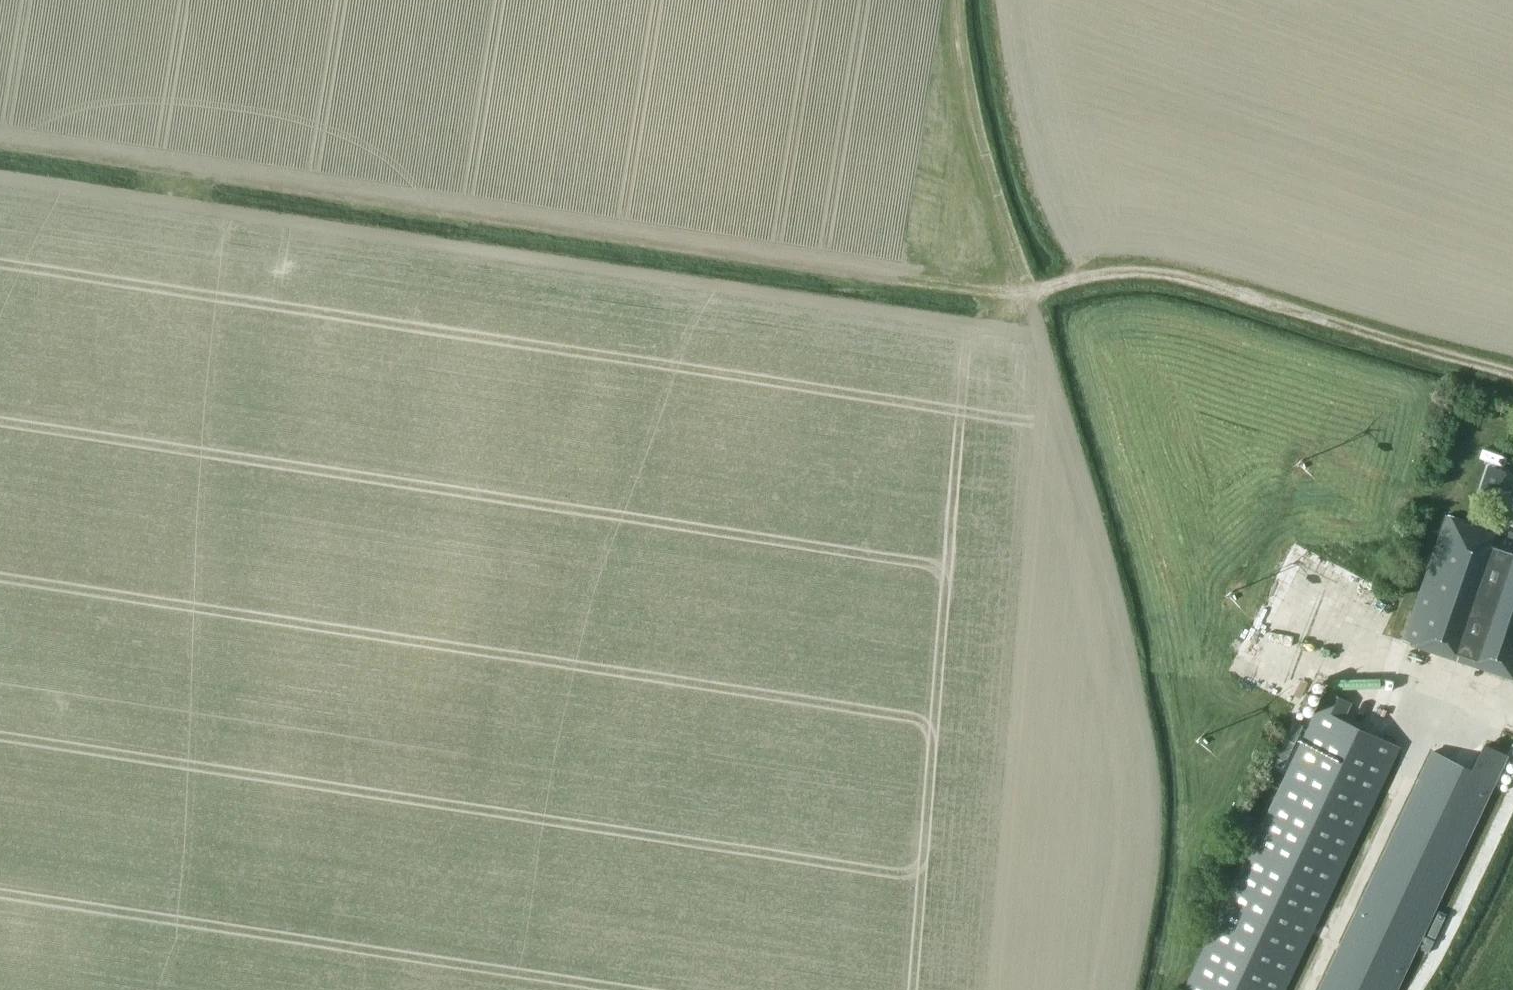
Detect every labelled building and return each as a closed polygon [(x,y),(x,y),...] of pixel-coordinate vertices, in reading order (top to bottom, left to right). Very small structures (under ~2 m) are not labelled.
[(1508,471),(1490,465),(1480,491),(1499,498),(1508,471)] [(1447,514),(1404,640),(1512,677),(1512,536),(1447,514)] [(1309,600),(1315,580),(1307,578),(1301,598),(1309,600)] [(1325,689),(1183,989),(1287,989),(1402,745),(1345,719),(1353,702),(1325,689)] [(1305,726),(1297,722),(1276,765),(1284,769),(1305,726)] [(1322,989),(1397,989),(1509,754),(1487,745),(1474,770),(1435,751),(1322,989)]
